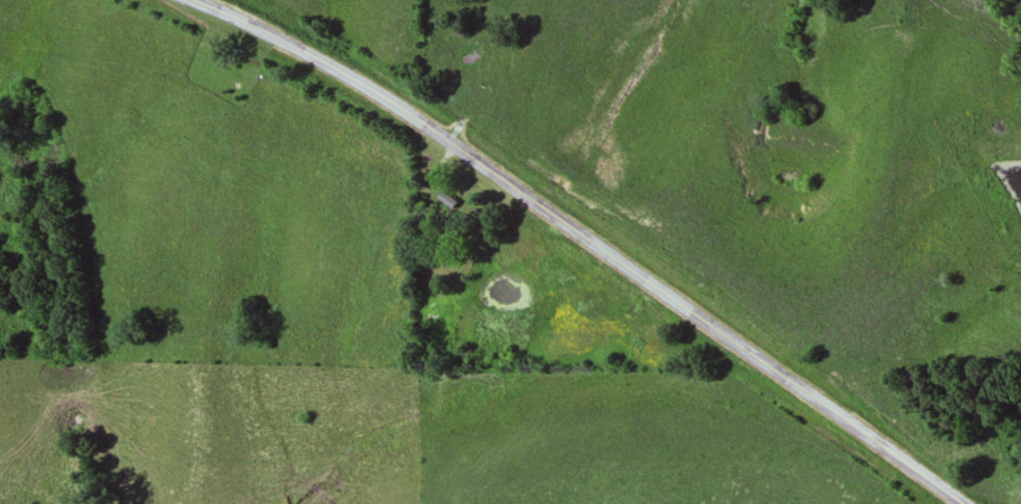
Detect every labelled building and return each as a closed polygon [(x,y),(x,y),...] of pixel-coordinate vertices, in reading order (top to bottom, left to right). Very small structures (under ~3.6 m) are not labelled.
[(434,199),(469,220),(474,213),(438,192),(434,199)]
